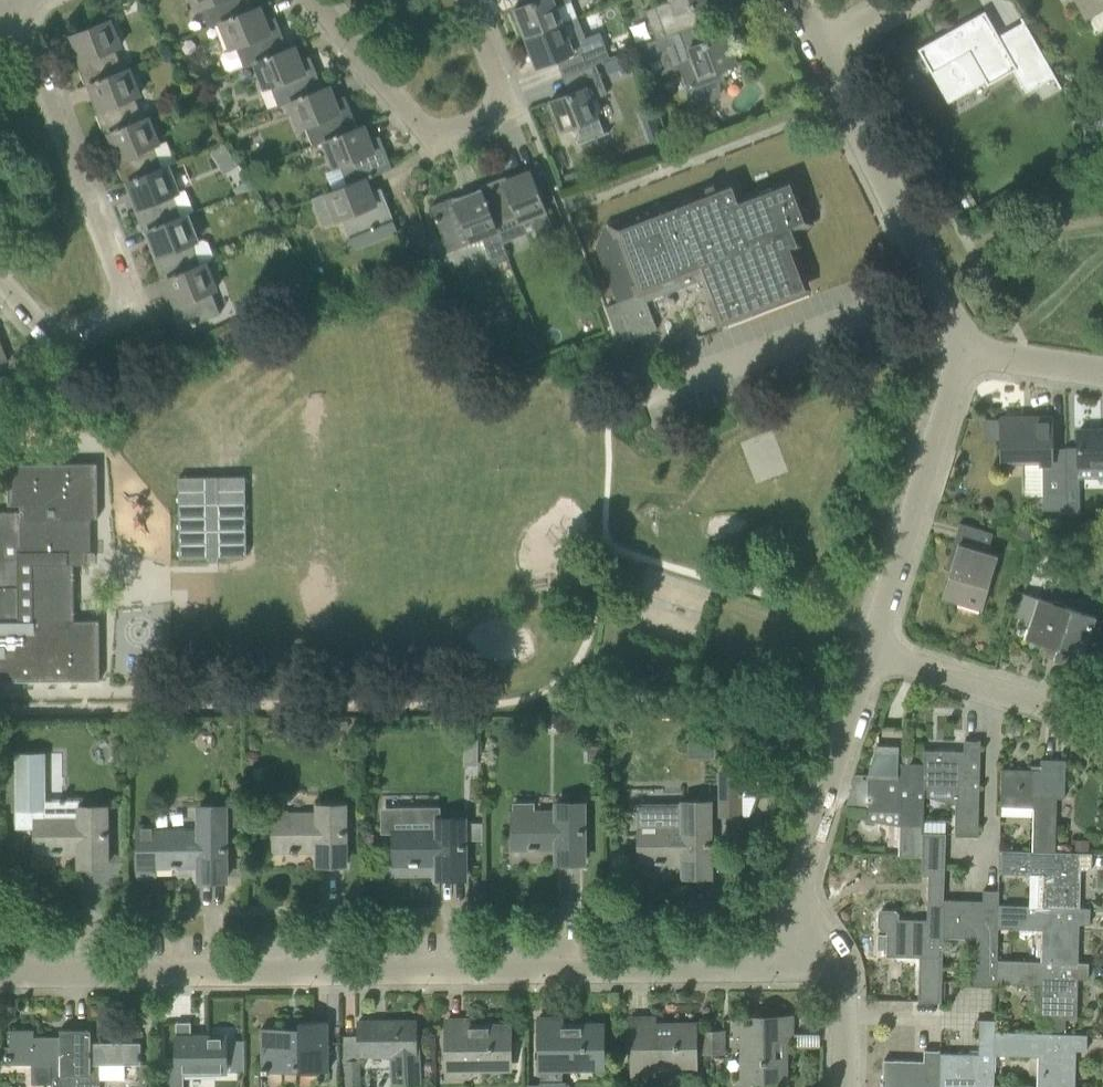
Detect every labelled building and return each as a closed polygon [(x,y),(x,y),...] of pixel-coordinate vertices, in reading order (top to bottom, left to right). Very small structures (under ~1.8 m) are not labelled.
[(222,22),(222,21),(258,7),(258,6),(253,8),(250,0),(193,0),(197,9),(202,7),(210,27),(222,22)] [(525,37),(563,23),(556,6),(571,0),(536,0),(514,8),(525,37)] [(656,40),(695,25),(688,8),(708,0),(668,0),(654,5),(655,6),(644,10),(656,40)] [(1085,19),(1102,9),(1102,0),(1074,0),(1085,19)] [(244,67),(255,62),(255,61),(293,46),(287,48),(275,16),(264,21),(258,7),(222,21),(222,22),(232,49),(223,53),(220,58),(224,68),(229,70),(243,65),(244,67)] [(930,42),(918,49),(948,102),(985,81),(987,85),(1013,70),(1026,92),(1053,76),(1055,76),(1028,29),(1027,30),(1003,43),(998,35),(985,11),(959,25),(961,29),(933,46),(930,42)] [(85,86),(90,84),(90,83),(124,70),(123,69),(115,49),(119,47),(108,19),(71,34),(81,61),(76,63),(85,85),(85,86)] [(610,58),(600,31),(585,36),(584,33),(569,39),(563,23),(525,37),(536,66),(561,57),(567,74),(596,63),(610,58)] [(695,25),(656,40),(634,48),(646,78),(680,65),(692,97),(698,101),(705,102),(712,99),(716,94),(718,87),(716,83),(725,80),(720,69),(737,62),(725,33),(701,42),(695,25)] [(278,107),(290,102),(290,101),(328,86),(327,85),(322,87),(310,56),(299,60),(293,46),(255,61),(255,62),(265,88),(270,86),(278,107)] [(596,63),(567,74),(574,91),(549,101),(561,130),(574,125),(580,143),(605,133),(591,98),(607,93),(596,63)] [(104,134),(110,132),(109,132),(143,118),(142,118),(134,97),(138,96),(127,67),(123,69),(124,70),(90,83),(90,84),(101,109),(95,111),(104,134)] [(313,146),(325,141),(324,141),(362,126),(362,125),(357,127),(344,95),(333,100),(328,86),(290,101),(290,102),(300,128),(305,126),(313,146)] [(124,183),(129,181),(129,180),(162,167),(161,166),(154,147),(158,145),(146,116),(142,118),(143,118),(109,132),(110,132),(120,158),(115,160),(123,182),(124,183)] [(342,166),(349,183),(349,184),(364,178),(392,167),(379,135),(368,140),(362,126),(324,141),(325,141),(335,168),(342,166)] [(726,156),(712,161),(717,175),(731,170),(726,156)] [(143,231),(148,230),(148,229),(181,216),(180,215),(184,214),(194,210),(186,189),(176,193),(164,165),(161,166),(162,167),(129,180),(129,181),(139,206),(134,208),(143,231)] [(479,186),(481,191),(482,191),(495,225),(496,224),(516,216),(518,220),(529,216),(540,244),(557,237),(531,172),(504,182),(502,177),(479,186)] [(617,302),(606,306),(620,343),(657,329),(646,301),(706,277),(722,318),(805,286),(790,245),(797,242),(795,234),(810,229),(808,225),(813,223),(811,217),(806,219),(791,179),(743,198),(734,174),(605,224),(595,246),(617,302)] [(349,184),(349,183),(328,191),(339,219),(342,218),(349,237),(372,228),(376,240),(398,231),(381,187),(369,192),(364,178),(349,184)] [(971,189),(957,196),(964,210),(978,203),(971,189)] [(482,191),(481,191),(456,201),(453,196),(431,205),(446,244),(467,236),(469,240),(481,236),(492,265),(508,258),(497,229),(498,229),(496,224),(495,225),(482,191)] [(274,198),(266,203),(273,214),(281,209),(274,198)] [(547,207),(555,228),(563,224),(555,204),(547,207)] [(162,280),(167,278),(167,277),(204,263),(204,264),(211,260),(213,254),(208,242),(203,239),(195,242),(184,214),(180,215),(181,216),(148,229),(148,230),(158,255),(153,257),(162,280)] [(167,277),(167,278),(177,303),(172,305),(181,329),(219,314),(210,292),(215,291),(204,264),(204,263),(167,277)] [(486,366),(478,369),(477,369),(480,376),(488,373),(487,369),(486,366)] [(1051,417),(1001,418),(1001,464),(1024,464),(1042,463),(1042,492),(1065,492),(1065,477),(1065,472),(1065,466),(1065,448),(1051,448),(1051,439),(1051,417)] [(1065,448),(1065,466),(1065,472),(1065,477),(1093,477),(1102,477),(1102,429),(1081,429),(1078,429),(1078,431),(1079,448),(1065,448)] [(100,680),(99,620),(74,620),(74,564),(79,563),(79,562),(90,562),(90,551),(91,551),(90,517),(97,517),(97,463),(8,464),(8,504),(21,504),(21,511),(0,511),(0,681),(100,680)] [(242,479),(175,479),(175,559),(242,559),(242,479)] [(1020,520),(1015,534),(1034,540),(1038,527),(1020,520)] [(958,526),(963,528),(942,597),(981,609),(998,555),(987,551),(993,532),(959,522),(958,526)] [(1030,620),(1024,637),(1057,648),(1054,658),(1080,667),(1096,617),(1069,609),(1070,608),(1022,592),(1014,615),(1030,620)] [(124,689),(115,689),(116,698),(124,698),(124,689)] [(348,719),(338,719),(338,727),(349,727),(348,719)] [(924,750),(924,763),(923,787),(924,787),(955,788),(955,833),(978,833),(980,740),(964,740),(963,751),(924,750)] [(597,746),(587,746),(587,758),(598,758),(597,746)] [(899,855),(922,856),(923,834),(924,787),(923,787),(924,763),(897,762),(897,748),(877,748),(876,758),(874,757),(869,772),(868,772),(867,810),(900,811),(899,855)] [(45,751),(45,789),(60,789),(61,751),(45,751)] [(43,815),(43,752),(16,752),(17,825),(35,825),(35,851),(79,851),(79,866),(106,866),(106,806),(79,806),(79,815),(43,815)] [(1033,807),(1032,850),(1032,851),(1055,851),(1056,797),(1064,797),(1065,759),(1041,759),(1041,770),(1001,769),(1000,806),(1033,807)] [(720,770),(720,814),(738,814),(738,770),(720,770)] [(245,796),(234,796),(234,826),(245,826),(245,796)] [(583,862),(583,802),(556,802),(557,812),(535,812),(535,801),(512,801),(512,847),(557,847),(557,862),(583,862)] [(710,875),(709,801),(682,802),(682,808),(638,809),(639,861),(683,860),(683,876),(710,875)] [(273,815),(274,849),(318,849),(318,864),(345,864),(344,805),(317,805),(317,814),(273,815)] [(198,825),(137,825),(137,876),(171,876),(171,865),(199,865),(199,880),(226,880),(225,858),(225,806),(198,806),(198,825)] [(437,809),(381,810),(381,828),(393,828),(393,841),(393,863),(437,862),(438,878),(464,878),(464,856),(463,818),(437,819),(437,809)] [(468,823),(469,839),(482,839),(481,823),(468,823)] [(941,1002),(943,936),(943,906),(943,899),(945,866),(945,833),(923,834),(922,856),(922,874),(929,874),(927,919),(898,918),(898,913),(895,909),(882,909),(878,913),(878,925),(881,929),(887,929),(886,956),(919,957),(918,1001),(941,1002)] [(1075,838),(1075,852),(1088,852),(1089,838),(1075,838)] [(1043,874),(1042,906),(1080,907),(1080,868),(1091,868),(1092,852),(1088,852),(1075,852),(1055,851),(1032,851),(1032,850),(999,849),(998,873),(1043,874)] [(973,983),(997,984),(998,960),(998,928),(999,905),(999,890),(983,889),(983,900),(943,899),(943,906),(943,936),(974,937),(973,983)] [(998,928),(1042,929),(1041,961),(1078,962),(1079,923),(1090,923),(1090,907),(1080,907),(1042,906),(999,905),(998,928)] [(998,960),(997,984),(1040,985),(1039,1017),(1054,1017),(1054,1031),(1067,1031),(1067,1018),(1077,1018),(1078,978),(1088,978),(1089,962),(1078,962),(1041,961),(998,960)] [(89,1004),(89,1015),(100,1015),(101,1004),(89,1004)] [(783,1079),(782,1039),(791,1039),(791,1016),(736,1017),(736,1040),(744,1040),(744,1080),(783,1079)] [(566,1082),(563,1082),(562,1066),(603,1066),(602,1027),(562,1027),(562,1018),(539,1019),(540,1084),(527,1084),(527,1086),(566,1086),(566,1082)] [(632,1018),(632,1040),(633,1074),(655,1074),(655,1065),(695,1065),(695,1026),(654,1026),(654,1018),(632,1018)] [(469,1067),(510,1066),(510,1028),(469,1028),(469,1019),(447,1019),(447,1075),(469,1075),(469,1067)] [(261,1027),(261,1049),(261,1071),(327,1070),(327,1020),(298,1021),(298,1027),(261,1027)] [(341,1039),(340,1039),(341,1064),(345,1064),(345,1086),(359,1086),(358,1055),(389,1055),(389,1085),(418,1085),(418,1035),(416,1035),(415,1020),(358,1021),(358,1039),(341,1039)] [(160,1086),(182,1086),(182,1071),(226,1071),(226,1057),(226,1035),(190,1035),(190,1021),(175,1021),(175,1044),(175,1060),(160,1060),(160,1086)] [(712,1053),(712,1022),(699,1023),(701,1053),(712,1053)] [(724,1022),(712,1022),(712,1053),(725,1052),(724,1022)] [(51,1086),(75,1086),(75,1028),(60,1028),(60,1042),(51,1042),(51,1035),(34,1035),(34,1028),(10,1028),(10,1046),(0,1046),(0,1064),(10,1064),(10,1065),(51,1065),(51,1086)] [(75,1028),(75,1086),(100,1086),(99,1064),(140,1064),(140,1042),(90,1042),(90,1028),(75,1028)] [(994,1043),(995,1043),(994,1054),(1038,1055),(1037,1086),(1075,1086),(1076,1050),(1086,1050),(1087,1034),(1065,1033),(994,1031),(994,1043)] [(244,1040),(230,1040),(230,1071),(244,1071),(244,1040)] [(940,1053),(939,1053),(938,1086),(993,1086),(994,1086),(994,1054),(995,1043),(994,1043),(979,1043),(978,1054),(954,1054),(940,1053)] [(939,1053),(940,1053),(940,1050),(924,1050),(923,1060),(884,1059),(883,1086),(938,1086),(939,1053)]
